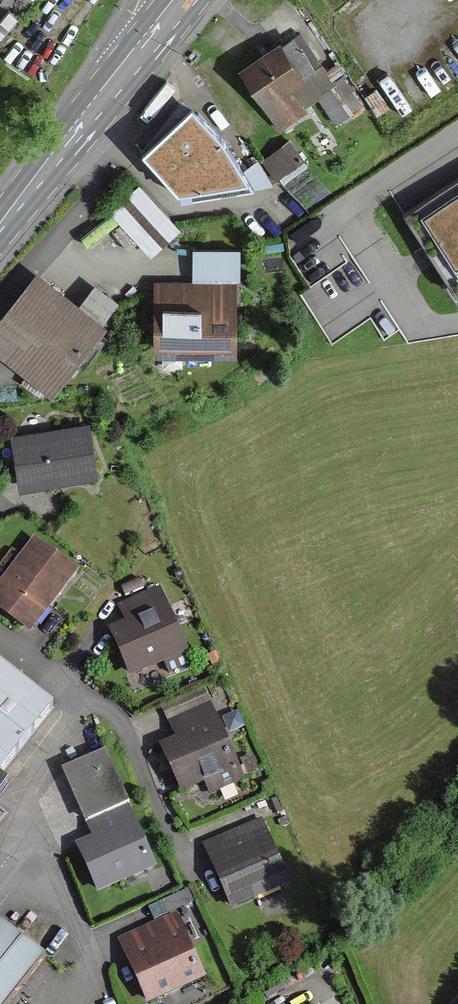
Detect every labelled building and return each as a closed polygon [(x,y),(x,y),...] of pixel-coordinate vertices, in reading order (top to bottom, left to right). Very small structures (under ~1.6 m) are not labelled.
[(276,47),(237,72),(275,134),(305,116),(290,92),(300,86),(276,47)] [(188,114),(136,161),(172,200),(242,189),(215,142),(188,114)] [(303,164),(289,142),(262,159),(275,181),(303,164)] [(153,255),(182,228),(140,183),(111,211),(153,255)] [(410,216),(457,289),(457,184),(410,216)] [(0,317),(0,345),(53,388),(107,322),(40,268),(0,317)] [(237,279),(160,279),(160,346),(237,346),(237,279)] [(91,422),(13,435),(22,487),(99,474),(91,422)] [(37,537),(0,583),(0,607),(28,630),(77,570),(37,537)] [(128,621),(110,628),(131,674),(189,648),(161,585),(120,603),(128,621)] [(0,659),(0,773),(55,703),(0,659)] [(243,776),(211,702),(177,717),(183,731),(161,741),(181,787),(203,778),(209,791),(243,776)] [(156,864),(106,748),(64,766),(94,835),(81,840),(101,887),(156,864)] [(263,818),(207,843),(235,904),(291,879),(263,818)] [(178,915),(122,940),(149,1001),(205,976),(178,915)] [(2,925),(0,927),(0,1003),(2,1003),(41,956),(2,925)]
